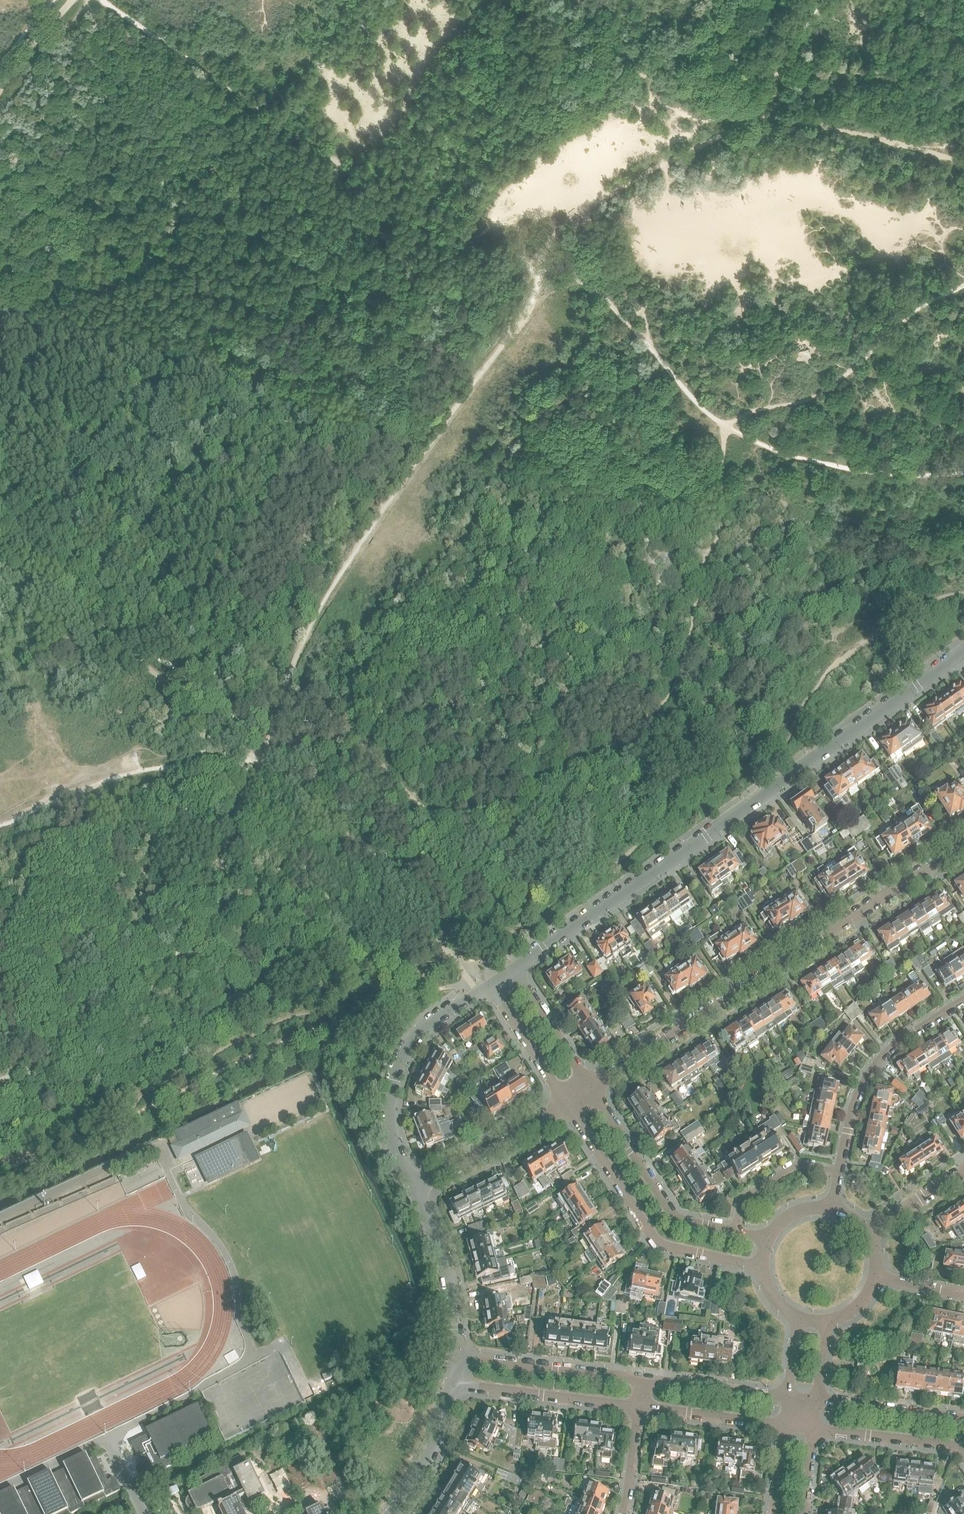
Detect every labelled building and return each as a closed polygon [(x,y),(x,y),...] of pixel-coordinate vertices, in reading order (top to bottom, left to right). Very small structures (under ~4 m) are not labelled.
[(674,554),(673,547),(650,547),(650,569),(657,587),(684,584),(676,562),(674,554)] [(963,684),(959,687),(957,687),(954,689),(954,690),(953,691),(963,706),(963,686),(963,684)] [(963,706),(953,691),(947,696),(947,697),(944,699),(954,713),(956,716),(957,716),(957,717),(963,712),(963,707),(963,706)] [(954,713),(944,699),(941,701),(940,701),(933,705),(944,720),(954,713)] [(938,727),(936,725),(944,720),(933,705),(932,706),(931,706),(928,707),(928,709),(924,712),(929,720),(927,722),(933,730),(929,733),(938,748),(944,744),(934,730),(938,727)] [(924,739),(918,731),(916,732),(909,723),(905,726),(903,725),(900,727),(900,729),(899,730),(913,749),(923,742),(922,740),(924,739)] [(913,749),(899,730),(893,735),(890,737),(901,753),(903,756),(913,749)] [(901,753),(890,737),(888,738),(887,737),(884,739),(884,741),(880,744),(890,758),(890,760),(894,757),(897,760),(903,756),(901,753)] [(961,751),(955,755),(962,765),(963,764),(963,756),(961,751)] [(879,771),(873,761),(868,765),(861,756),(852,763),(865,781),(879,771)] [(865,781),(852,763),(843,769),(856,787),(865,781)] [(904,781),(898,774),(894,768),(894,767),(888,771),(889,773),(897,783),(900,787),(905,784),(903,781),(904,781)] [(856,787),(843,769),(835,775),(847,793),(856,787)] [(897,783),(889,773),(884,776),(891,787),(897,783)] [(847,793),(835,775),(825,782),(829,787),(824,791),(836,807),(841,804),(839,800),(847,793)] [(961,796),(963,794),(963,779),(954,786),(953,785),(941,793),(938,787),(932,791),(950,818),(959,812),(961,816),(961,815),(961,814),(963,812),(963,801),(961,796)] [(925,801),(920,793),(915,796),(920,804),(925,801)] [(822,818),(811,803),(813,802),(807,794),(791,806),(796,813),(797,812),(808,828),(807,828),(811,834),(812,833),(814,836),(816,834),(815,833),(827,825),(826,824),(827,823),(823,817),(822,818)] [(926,826),(919,816),(922,814),(917,806),(905,814),(909,819),(908,819),(921,839),(924,837),(926,837),(928,835),(929,834),(930,833),(930,832),(933,830),(929,824),(926,826)] [(871,828),(864,817),(854,823),(861,835),(871,828)] [(786,834),(783,831),(784,830),(782,826),(780,827),(778,823),(775,825),(772,819),(761,827),(775,846),(780,843),(782,847),(790,841),(785,835),(786,834)] [(921,839),(908,819),(904,822),(905,824),(901,827),(912,845),(913,844),(914,844),(917,842),(918,841),(921,839)] [(861,835),(854,823),(845,829),(853,840),(861,835)] [(792,824),(787,827),(791,832),(796,829),(792,824)] [(775,846),(761,827),(750,835),(754,840),(752,841),(754,845),(753,846),(756,850),(757,849),(764,859),(765,858),(767,861),(772,857),(770,855),(773,853),(770,850),(775,846)] [(912,845),(901,827),(895,831),(894,829),(890,831),(903,851),(906,849),(908,848),(910,847),(911,845),(912,845)] [(903,851),(890,831),(886,834),(887,836),(882,839),(889,850),(886,852),(890,858),(893,856),(893,857),(895,856),(896,856),(899,854),(900,853),(903,851)] [(818,847),(811,837),(805,840),(813,851),(818,847)] [(825,848),(833,842),(833,841),(832,839),(823,845),(825,848)] [(813,851),(805,840),(800,844),(807,854),(813,851)] [(825,848),(823,845),(822,845),(818,847),(813,851),(815,854),(825,848)] [(863,867),(857,857),(859,856),(854,849),(842,856),(858,880),(861,878),(862,878),(865,876),(866,875),(867,874),(867,873),(870,871),(866,865),(863,867)] [(741,867),(737,861),(735,862),(728,852),(718,859),(729,876),(730,875),(741,867)] [(858,880),(842,856),(838,859),(840,863),(836,866),(838,869),(848,886),(850,885),(851,885),(854,883),(854,882),(858,880)] [(729,876),(718,859),(713,863),(712,862),(708,865),(709,866),(708,866),(721,884),(727,880),(729,884),(733,881),(731,877),(730,875),(729,876)] [(807,869),(800,860),(791,866),(798,876),(807,869)] [(848,886),(838,869),(836,866),(834,862),(825,868),(827,872),(839,892),(843,889),(844,889),(847,888),(848,886)] [(721,884),(708,866),(699,873),(703,879),(701,880),(710,894),(719,888),(719,889),(723,886),(721,884)] [(798,876),(791,866),(785,870),(792,880),(798,876)] [(839,892),(827,872),(825,868),(824,866),(818,870),(823,878),(814,884),(821,895),(823,894),(827,899),(830,897),(830,898),(831,897),(833,897),(835,895),(836,894),(839,892)] [(771,878),(764,868),(758,873),(765,882),(771,878)] [(962,881),(962,880),(954,885),(955,886),(959,891),(958,891),(959,892),(963,898),(963,880),(962,881)] [(751,893),(745,884),(742,885),(740,882),(738,883),(746,896),(751,893)] [(694,908),(681,888),(674,893),(675,894),(671,897),(683,915),(694,908)] [(808,910),(804,904),(802,905),(801,903),(805,901),(799,892),(795,894),(796,896),(791,899),(788,894),(785,896),(783,893),(781,894),(786,902),(796,918),(800,916),(801,916),(806,913),(805,913),(806,912),(808,910)] [(940,919),(954,910),(947,899),(943,901),(942,899),(939,895),(936,897),(929,902),(938,916),(940,919)] [(753,906),(747,896),(742,899),(748,909),(753,906)] [(683,915),(671,897),(667,900),(666,899),(659,903),(669,918),(672,922),(683,915)] [(796,918),(786,902),(781,905),(780,903),(778,904),(776,900),(774,902),(772,898),(770,899),(772,902),(773,903),(775,906),(774,907),(785,923),(788,921),(790,923),(791,923),(791,924),(796,920),(797,919),(796,918)] [(748,909),(742,899),(736,903),(743,913),(748,909)] [(785,923),(774,907),(775,906),(773,903),(772,902),(761,909),(764,913),(759,916),(764,923),(769,920),(771,923),(768,924),(773,931),(775,929),(775,930),(776,929),(777,930),(781,927),(781,926),(785,923)] [(938,916),(929,902),(928,902),(929,903),(926,904),(919,908),(928,923),(932,928),(942,921),(940,919),(938,916)] [(669,918),(659,903),(652,908),(653,909),(649,912),(661,931),(662,932),(664,934),(668,931),(666,928),(666,929),(663,925),(663,926),(660,923),(662,922),(663,923),(669,918)] [(715,907),(709,911),(714,918),(720,914),(715,907)] [(711,918),(704,908),(699,911),(706,922),(711,918)] [(928,923),(919,908),(918,909),(919,909),(916,911),(916,910),(909,915),(918,929),(919,930),(922,934),(932,928),(928,923)] [(661,931),(649,912),(645,915),(644,914),(637,919),(646,934),(647,933),(651,939),(659,933),(661,931)] [(918,929),(909,915),(908,915),(909,916),(906,917),(898,921),(909,937),(916,932),(919,930),(918,929)] [(909,937),(898,921),(898,922),(899,922),(896,924),(895,923),(888,928),(899,944),(909,937)] [(752,937),(747,930),(748,930),(744,924),(743,923),(733,929),(735,933),(746,951),(751,948),(751,949),(756,946),(755,945),(756,944),(759,943),(754,936),(752,937)] [(636,933),(631,927),(626,930),(631,936),(636,933)] [(900,945),(899,944),(888,928),(888,929),(886,930),(885,930),(878,935),(882,940),(882,941),(882,942),(883,941),(886,946),(885,947),(886,948),(887,950),(888,949),(890,952),(900,945)] [(704,939),(698,930),(697,929),(692,932),(699,943),(704,939)] [(746,951),(735,933),(729,937),(729,936),(726,932),(723,929),(720,931),(723,936),(724,939),(735,956),(739,953),(740,956),(741,955),(741,956),(746,953),(746,952),(747,951),(746,951)] [(632,945),(624,933),(622,934),(620,931),(619,932),(617,930),(615,930),(607,936),(619,954),(623,959),(632,953),(628,948),(632,945)] [(645,935),(642,931),(637,935),(639,939),(645,935)] [(699,943),(692,932),(687,936),(694,946),(699,943)] [(619,954),(607,936),(598,941),(598,943),(599,945),(597,946),(600,949),(599,949),(607,962),(619,954)] [(735,956),(724,939),(714,945),(717,950),(717,949),(721,955),(718,957),(723,963),(725,962),(726,961),(727,962),(731,959),(731,958),(735,956)] [(657,953),(650,942),(644,946),(649,953),(651,956),(657,953)] [(871,958),(869,954),(872,952),(867,945),(864,947),(862,945),(859,947),(852,952),(861,965),(871,958)] [(933,948),(927,952),(931,958),(937,955),(933,948)] [(863,968),(861,965),(852,952),(851,952),(852,952),(849,954),(842,958),(851,971),(852,973),(853,975),(863,968)] [(929,967),(922,956),(921,955),(915,959),(923,970),(929,967)] [(957,961),(954,957),(944,964),(946,967),(954,981),(955,981),(962,977),(962,976),(963,975),(963,972),(957,961)] [(851,971),(842,958),(841,958),(842,959),(839,961),(839,960),(832,965),(840,978),(851,971)] [(923,970),(915,959),(910,962),(917,974),(923,970)] [(583,977),(573,962),(571,964),(568,960),(560,966),(561,968),(569,980),(575,976),(578,980),(583,977)] [(607,970),(600,960),(595,963),(602,974),(607,970)] [(708,975),(704,968),(702,970),(697,962),(698,962),(696,960),(686,966),(696,983),(700,980),(701,981),(706,978),(705,977),(706,977),(708,975)] [(899,972),(892,960),(886,963),(894,975),(899,972)] [(654,972),(647,962),(642,965),(649,975),(654,972)] [(602,974),(595,963),(587,968),(596,981),(603,976),(602,974)] [(669,964),(668,963),(664,966),(670,975),(664,979),(666,983),(667,982),(670,988),(668,989),(673,996),(675,994),(676,994),(677,995),(681,992),(681,991),(685,988),(674,972),(672,968),(669,964)] [(894,975),(886,963),(880,967),(888,979),(894,975)] [(954,981),(946,967),(944,964),(934,970),(936,974),(936,975),(937,975),(940,980),(940,981),(941,982),(945,987),(944,988),(952,983),(954,981)] [(649,975),(642,965),(636,969),(645,983),(651,979),(649,975)] [(840,978),(832,965),(831,965),(832,965),(829,967),(822,971),(833,989),(843,982),(840,978)] [(696,983),(686,966),(681,969),(680,968),(674,972),(685,988),(688,986),(690,988),(691,988),(696,985),(696,984),(697,984),(696,983)] [(569,980),(561,968),(555,971),(554,970),(546,975),(550,982),(549,983),(554,992),(570,981),(569,980)] [(833,989),(822,971),(821,971),(822,972),(819,974),(818,973),(811,978),(820,991),(824,997),(834,990),(833,989)] [(926,992),(924,988),(923,989),(921,986),(923,985),(921,983),(920,983),(914,973),(908,976),(915,987),(909,990),(919,1005),(926,1000),(929,998),(927,994),(928,993),(927,991),(926,992)] [(607,982),(603,976),(596,981),(599,986),(607,982)] [(820,991),(811,978),(811,979),(809,980),(808,980),(801,985),(805,991),(806,992),(810,997),(809,998),(810,998),(820,991)] [(868,992),(874,987),(875,987),(870,981),(864,987),(868,992)] [(656,1005),(648,993),(648,992),(645,993),(642,988),(636,992),(637,994),(630,999),(635,1007),(637,1006),(644,1017),(651,1012),(650,1009),(656,1005)] [(919,1005),(909,990),(900,997),(908,1011),(916,1007),(915,1006),(918,1004),(918,1005),(919,1005)] [(589,1012),(586,1006),(587,1005),(581,995),(565,1005),(569,1011),(571,1014),(569,1016),(574,1022),(589,1012)] [(797,1013),(791,1004),(792,1003),(788,999),(786,995),(782,997),(775,1001),(784,1015),(786,1019),(797,1013)] [(908,1011),(900,997),(889,1004),(898,1018),(906,1013),(905,1013),(908,1011)] [(775,1001),(775,1002),(772,1004),(772,1003),(765,1008),(774,1021),(777,1027),(787,1020),(786,1019),(784,1015),(775,1001)] [(898,1018),(889,1004),(887,1001),(878,1007),(880,1010),(879,1010),(888,1024),(896,1020),(895,1019),(898,1018)] [(863,1014),(855,1004),(857,1003),(856,1002),(850,1007),(849,1008),(857,1019),(863,1014)] [(888,1024),(879,1010),(880,1010),(878,1007),(877,1006),(867,1013),(870,1016),(868,1017),(869,1018),(867,1019),(867,1020),(871,1025),(873,1024),(874,1025),(878,1030),(877,1031),(878,1031),(886,1026),(885,1026),(888,1024)] [(777,1027),(774,1021),(765,1008),(765,1009),(762,1010),(755,1014),(763,1028),(765,1030),(767,1033),(777,1027)] [(857,1019),(849,1008),(844,1013),(852,1023),(857,1019)] [(581,1032),(597,1021),(595,1017),(594,1018),(589,1012),(574,1022),(578,1028),(579,1028),(581,1032)] [(763,1028),(755,1014),(755,1015),(752,1017),(752,1016),(745,1021),(755,1038),(757,1040),(767,1033),(765,1030),(763,1028)] [(627,1016),(621,1020),(619,1021),(626,1032),(635,1026),(629,1015),(627,1016)] [(827,1028),(821,1018),(815,1022),(822,1033),(827,1028)] [(479,1020),(458,1034),(464,1043),(485,1029),(479,1020)] [(602,1032),(599,1026),(600,1025),(597,1021),(581,1032),(583,1035),(582,1035),(586,1042),(602,1032)] [(755,1038),(745,1021),(745,1022),(742,1023),(735,1027),(745,1044),(747,1047),(748,1048),(758,1041),(757,1040),(755,1038)] [(822,1033),(815,1022),(809,1026),(817,1038),(819,1036),(822,1033)] [(745,1044),(735,1027),(734,1028),(735,1028),(732,1030),(732,1029),(724,1034),(724,1035),(725,1035),(728,1040),(728,1041),(729,1041),(730,1043),(728,1044),(733,1052),(742,1047),(744,1050),(747,1048),(747,1047),(745,1044)] [(826,1035),(824,1033),(828,1029),(827,1028),(822,1033),(819,1036),(822,1038),(826,1035)] [(595,1051),(611,1041),(608,1036),(611,1034),(607,1029),(602,1032),(586,1042),(591,1048),(592,1047),(595,1051)] [(862,1039),(857,1035),(856,1034),(850,1030),(851,1029),(850,1029),(843,1037),(840,1035),(839,1036),(854,1048),(856,1045),(857,1046),(863,1039),(862,1038),(862,1039)] [(958,1044),(957,1041),(954,1035),(953,1036),(951,1032),(947,1034),(940,1039),(949,1052),(957,1047),(958,1048),(961,1046),(959,1043),(958,1044)] [(854,1048),(839,1036),(831,1046),(846,1058),(847,1059),(852,1052),(852,1051),(854,1048)] [(955,1061),(949,1052),(940,1039),(940,1040),(937,1041),(930,1045),(939,1059),(947,1053),(948,1055),(952,1063),(955,1061)] [(504,1051),(502,1049),(504,1048),(501,1043),(499,1044),(496,1040),(483,1049),(490,1060),(495,1057),(496,1058),(497,1059),(498,1059),(500,1059),(501,1058),(502,1056),(501,1054),(500,1053),(504,1051)] [(716,1066),(724,1060),(718,1050),(715,1052),(714,1051),(714,1050),(713,1050),(710,1044),(702,1049),(699,1051),(710,1068),(714,1074),(719,1070),(716,1066)] [(939,1059),(930,1045),(930,1046),(927,1048),(927,1047),(920,1052),(929,1065),(932,1070),(942,1064),(939,1059)] [(463,1063),(479,1052),(476,1046),(459,1057),(462,1062),(463,1063)] [(846,1058),(831,1046),(821,1059),(830,1066),(832,1063),(834,1064),(839,1067),(839,1068),(845,1061),(844,1061),(846,1058)] [(448,1070),(452,1063),(443,1058),(445,1054),(438,1051),(436,1054),(435,1053),(431,1061),(432,1062),(429,1067),(444,1074),(449,1076),(451,1072),(448,1070)] [(462,1062),(459,1057),(454,1051),(449,1055),(456,1066),(462,1062)] [(710,1068),(699,1051),(696,1053),(689,1057),(697,1071),(698,1070),(703,1067),(705,1071),(710,1068)] [(806,1056),(803,1051),(796,1055),(800,1060),(806,1056)] [(929,1065),(920,1052),(920,1053),(917,1054),(910,1058),(918,1072),(927,1066),(929,1068),(928,1069),(931,1075),(934,1073),(932,1070),(929,1065)] [(742,1067),(735,1055),(730,1059),(737,1070),(742,1067)] [(816,1062),(810,1060),(811,1057),(806,1055),(805,1059),(802,1065),(814,1069),(816,1062)] [(697,1071),(689,1057),(689,1058),(686,1060),(686,1059),(679,1064),(691,1082),(701,1075),(698,1070),(697,1071)] [(918,1072),(910,1058),(910,1059),(907,1061),(907,1060),(899,1065),(897,1067),(901,1073),(903,1072),(904,1073),(904,1072),(907,1077),(907,1078),(908,1079),(912,1076),(916,1082),(922,1078),(918,1072)] [(737,1070),(730,1059),(724,1062),(732,1074),(737,1070)] [(506,1073),(510,1071),(506,1064),(496,1071),(501,1079),(505,1076),(506,1073)] [(691,1082),(679,1064),(678,1064),(679,1064),(676,1066),(668,1071),(663,1075),(671,1087),(683,1080),(688,1087),(692,1084),(691,1082)] [(812,1075),(814,1069),(802,1065),(799,1071),(812,1075)] [(447,1079),(449,1076),(444,1074),(429,1067),(427,1070),(426,1070),(422,1077),(423,1078),(439,1087),(439,1086),(443,1079),(446,1081),(447,1079)] [(790,1070),(782,1076),(785,1081),(794,1075),(790,1070)] [(511,1101),(528,1090),(520,1078),(518,1079),(516,1075),(506,1082),(505,1079),(500,1082),(503,1087),(503,1088),(512,1103),(513,1103),(511,1101)] [(784,1080),(780,1075),(774,1079),(778,1084),(784,1080)] [(816,1092),(816,1093),(835,1098),(835,1097),(836,1094),(838,1085),(837,1085),(837,1086),(831,1084),(831,1083),(830,1083),(830,1079),(819,1077),(816,1092)] [(447,1095),(449,1091),(439,1086),(439,1087),(423,1078),(421,1082),(420,1081),(415,1089),(417,1090),(415,1093),(422,1097),(424,1094),(433,1098),(437,1091),(440,1093),(441,1091),(447,1095)] [(800,1083),(797,1078),(788,1083),(791,1088),(797,1085),(800,1083)] [(954,1086),(949,1078),(941,1083),(946,1091),(954,1086)] [(728,1086),(723,1079),(719,1081),(715,1084),(714,1085),(719,1093),(728,1086)] [(663,1098),(652,1082),(647,1085),(655,1096),(659,1101),(663,1098)] [(895,1082),(891,1087),(903,1096),(907,1091),(895,1082)] [(503,1088),(502,1086),(497,1090),(496,1088),(490,1091),(502,1110),(506,1107),(508,1107),(511,1105),(511,1104),(512,1103),(503,1088)] [(779,1094),(785,1090),(783,1086),(777,1091),(779,1094)] [(653,1102),(646,1091),(645,1091),(642,1087),(632,1093),(634,1096),(627,1100),(629,1103),(628,1103),(629,1104),(628,1104),(631,1110),(632,1109),(635,1113),(653,1102)] [(502,1110),(490,1091),(490,1092),(487,1088),(471,1098),(480,1110),(483,1109),(484,1107),(485,1109),(491,1117),(493,1116),(494,1117),(497,1115),(497,1113),(502,1110)] [(899,1100),(898,1100),(898,1099),(897,1098),(896,1098),(895,1097),(894,1097),(892,1098),(893,1092),(876,1088),(874,1094),(876,1094),(874,1102),(874,1103),(874,1106),(873,1106),(889,1110),(893,1111),(894,1107),(895,1107),(897,1106),(898,1105),(899,1104),(899,1103),(899,1101),(899,1100)] [(932,1102),(920,1091),(915,1097),(927,1105),(932,1102)] [(685,1105),(677,1093),(671,1097),(678,1109),(685,1105)] [(834,1106),(835,1098),(816,1093),(814,1093),(812,1105),(833,1109),(832,1109),(833,1106),(834,1106)] [(927,1105),(915,1097),(911,1102),(910,1107),(916,1112),(924,1106),(924,1107),(927,1105)] [(640,1124),(659,1112),(653,1102),(635,1113),(637,1116),(635,1118),(640,1124)] [(179,1145),(172,1148),(178,1160),(179,1160),(226,1137),(249,1126),(242,1114),(237,1103),(173,1133),(179,1145)] [(831,1118),(833,1109),(812,1105),(809,1117),(814,1118),(830,1121),(830,1118),(831,1118)] [(887,1121),(889,1110),(873,1106),(871,1114),(872,1114),(871,1117),(870,1118),(887,1121)] [(648,1133),(666,1122),(659,1112),(640,1124),(644,1131),(646,1130),(648,1133)] [(961,1116),(959,1113),(946,1121),(952,1130),(953,1129),(961,1141),(963,1139),(963,1120),(961,1116)] [(435,1128),(433,1124),(435,1123),(432,1115),(423,1118),(422,1115),(414,1118),(415,1122),(414,1122),(417,1131),(419,1130),(420,1134),(435,1128)] [(946,1122),(942,1115),(935,1120),(940,1126),(946,1122)] [(778,1144),(771,1133),(780,1126),(774,1116),(769,1120),(770,1122),(753,1132),(759,1141),(771,1159),(775,1156),(776,1157),(781,1153),(781,1152),(782,1151),(785,1149),(780,1142),(778,1144)] [(909,1129),(914,1119),(911,1117),(905,1127),(909,1129)] [(828,1129),(830,1121),(814,1118),(813,1124),(803,1122),(802,1128),(808,1129),(828,1133),(827,1132),(828,1129)] [(884,1131),(887,1121),(870,1118),(869,1126),(869,1129),(868,1129),(884,1133),(888,1134),(888,1132),(884,1131)] [(662,1138),(672,1132),(673,1134),(680,1130),(674,1121),(668,1125),(666,1122),(648,1133),(650,1137),(650,1138),(653,1143),(654,1142),(654,1143),(655,1143),(656,1145),(663,1141),(662,1138)] [(454,1137),(457,1135),(454,1127),(450,1128),(448,1124),(446,1125),(440,1127),(435,1129),(435,1128),(420,1134),(423,1139),(421,1140),(424,1148),(426,1147),(426,1149),(434,1146),(433,1144),(442,1140),(442,1141),(446,1140),(446,1142),(454,1138),(454,1137)] [(683,1138),(694,1132),(691,1127),(680,1134),(683,1138)] [(687,1144),(704,1133),(701,1128),(694,1132),(683,1138),(687,1144)] [(824,1151),(828,1133),(808,1129),(807,1136),(805,1136),(803,1146),(824,1151)] [(881,1145),(884,1133),(868,1129),(866,1138),(867,1138),(866,1141),(865,1141),(881,1145)] [(216,1150),(199,1158),(200,1160),(201,1163),(204,1168),(208,1173),(212,1177),(217,1180),(250,1164),(258,1160),(246,1135),(238,1139),(221,1147),(222,1150),(217,1152),(216,1150)] [(803,1149),(797,1140),(796,1141),(792,1135),(788,1138),(799,1154),(803,1149)] [(941,1152),(944,1150),(936,1138),(924,1146),(921,1141),(914,1146),(911,1141),(910,1141),(925,1165),(932,1160),(931,1159),(941,1152)] [(771,1159),(759,1141),(749,1147),(761,1167),(772,1160),(771,1159)] [(880,1166),(883,1152),(880,1151),(881,1145),(865,1141),(864,1149),(864,1150),(863,1153),(868,1154),(868,1155),(870,1156),(870,1157),(871,1157),(871,1156),(872,1156),(868,1171),(880,1173),(883,1168),(884,1166),(880,1166)] [(925,1165),(910,1141),(908,1143),(911,1148),(908,1150),(912,1156),(901,1164),(902,1165),(899,1166),(901,1169),(900,1170),(904,1176),(907,1174),(917,1168),(918,1169),(925,1165)] [(564,1160),(568,1158),(560,1145),(546,1154),(555,1169),(556,1171),(557,1172),(567,1166),(564,1160)] [(761,1167),(749,1147),(739,1154),(750,1172),(751,1174),(761,1167)] [(678,1170),(704,1153),(701,1149),(694,1154),(691,1148),(679,1156),(677,1153),(670,1158),(672,1161),(671,1161),(672,1162),(671,1162),(675,1167),(678,1170)] [(555,1169),(546,1154),(545,1152),(543,1153),(542,1152),(538,1154),(539,1156),(534,1160),(546,1178),(556,1171),(555,1169)] [(702,1169),(697,1160),(700,1158),(702,1160),(707,1157),(704,1153),(678,1170),(680,1174),(679,1175),(683,1182),(702,1169)] [(750,1172),(739,1154),(727,1162),(726,1161),(720,1165),(720,1166),(722,1168),(722,1169),(730,1180),(731,1180),(730,1179),(736,1176),(738,1180),(740,1178),(741,1179),(746,1176),(745,1175),(750,1172)] [(546,1178),(534,1160),(529,1163),(528,1161),(524,1164),(525,1166),(523,1167),(524,1167),(519,1171),(523,1177),(528,1174),(534,1184),(538,1181),(543,1189),(550,1185),(547,1180),(546,1178)] [(719,1169),(714,1173),(715,1175),(719,1172),(722,1169),(722,1168),(720,1166),(718,1167),(719,1169)] [(691,1191),(709,1179),(702,1169),(683,1182),(687,1189),(689,1188),(691,1191)] [(717,1188),(726,1182),(726,1183),(730,1180),(722,1169),(719,1172),(715,1175),(709,1179),(691,1191),(693,1195),(693,1196),(696,1201),(697,1200),(697,1201),(698,1201),(699,1203),(706,1199),(708,1201),(718,1195),(715,1190),(718,1188),(717,1188)] [(565,1184),(576,1177),(571,1171),(561,1178),(565,1184)] [(510,1200),(505,1190),(503,1191),(502,1190),(503,1188),(501,1184),(500,1184),(498,1179),(493,1181),(493,1180),(485,1184),(486,1185),(488,1189),(489,1190),(491,1194),(491,1196),(494,1202),(496,1208),(504,1204),(509,1202),(509,1201),(510,1200)] [(530,1194),(523,1183),(514,1189),(520,1201),(530,1194)] [(564,1209),(586,1194),(580,1185),(580,1186),(578,1183),(555,1198),(562,1210),(564,1208),(564,1209)] [(494,1202),(491,1196),(491,1194),(489,1190),(488,1189),(486,1185),(482,1187),(481,1186),(474,1189),(475,1190),(474,1191),(476,1195),(477,1196),(480,1200),(479,1202),(482,1208),(483,1207),(494,1202)] [(482,1208),(479,1202),(480,1200),(477,1196),(476,1195),(474,1191),(471,1192),(470,1191),(462,1195),(465,1199),(464,1199),(471,1213),(482,1208)] [(571,1218),(592,1205),(591,1204),(590,1205),(588,1202),(590,1201),(586,1194),(564,1209),(564,1208),(562,1210),(560,1211),(564,1217),(562,1218),(565,1222),(571,1218)] [(471,1213),(464,1199),(460,1201),(460,1200),(451,1204),(452,1205),(450,1206),(452,1212),(448,1214),(454,1225),(461,1222),(460,1218),(471,1213)] [(524,1213),(518,1201),(511,1205),(517,1216),(524,1213)] [(529,1216),(540,1209),(536,1203),(525,1210),(529,1216)] [(962,1206),(962,1205),(956,1209),(955,1210),(963,1224),(963,1204),(962,1206)] [(590,1222),(590,1221),(598,1216),(596,1212),(592,1205),(571,1218),(578,1228),(571,1233),(575,1238),(591,1227),(588,1223),(590,1222)] [(955,1210),(954,1211),(954,1210),(948,1214),(948,1215),(938,1221),(938,1222),(936,1223),(939,1229),(942,1227),(945,1232),(953,1227),(956,1232),(954,1234),(957,1239),(963,1235),(963,1224),(955,1210)] [(487,1229),(487,1227),(485,1228),(483,1222),(468,1227),(470,1234),(487,1229)] [(591,1250),(610,1238),(612,1237),(605,1225),(597,1231),(595,1231),(594,1232),(591,1227),(575,1238),(575,1239),(580,1236),(583,1240),(584,1239),(591,1250)] [(496,1249),(493,1238),(494,1238),(492,1232),(488,1233),(487,1229),(470,1234),(472,1240),(477,1238),(477,1241),(476,1241),(475,1242),(467,1244),(469,1248),(467,1249),(469,1256),(490,1250),(496,1249)] [(936,1248),(927,1235),(922,1238),(930,1250),(936,1248)] [(598,1260),(618,1246),(614,1239),(612,1241),(610,1238),(591,1250),(587,1252),(581,1256),(584,1259),(590,1256),(594,1254),(598,1260)] [(950,1245),(951,1251),(962,1249),(962,1247),(963,1247),(963,1242),(950,1245)] [(615,1264),(624,1258),(624,1256),(623,1253),(623,1252),(620,1247),(619,1247),(618,1246),(598,1260),(605,1271),(606,1271),(609,1274),(617,1269),(617,1267),(615,1264)] [(494,1263),(490,1250),(469,1256),(469,1257),(471,1257),(472,1260),(470,1260),(472,1269),(494,1263)] [(963,1256),(963,1258),(947,1255),(944,1268),(946,1268),(946,1270),(953,1272),(953,1270),(963,1272),(963,1256)] [(477,1280),(499,1274),(496,1262),(494,1263),(472,1269),(474,1276),(476,1276),(477,1280)] [(644,1295),(649,1273),(640,1272),(640,1274),(635,1272),(632,1283),(627,1282),(625,1293),(633,1295),(633,1293),(644,1295)] [(660,1290),(662,1278),(657,1277),(658,1275),(649,1273),(644,1295),(655,1297),(654,1300),(660,1302),(663,1290),(660,1290)] [(715,1289),(700,1286),(702,1279),(693,1277),(692,1274),(689,1274),(686,1275),(684,1275),(684,1278),(683,1278),(683,1279),(677,1277),(676,1284),(673,1283),(670,1293),(681,1295),(681,1298),(687,1299),(688,1297),(703,1300),(701,1310),(710,1312),(712,1302),(715,1289)] [(540,1290),(538,1278),(538,1276),(531,1277),(533,1284),(534,1289),(540,1290)] [(533,1284),(531,1277),(520,1280),(521,1287),(533,1284)] [(547,1289),(544,1277),(538,1278),(540,1290),(546,1291),(547,1289)] [(601,1299),(610,1287),(605,1282),(596,1294),(601,1299)] [(614,1296),(618,1291),(612,1287),(602,1301),(616,1302),(616,1298),(614,1296)] [(511,1310),(510,1306),(506,1307),(504,1299),(493,1301),(492,1299),(484,1300),(485,1302),(481,1303),(482,1311),(484,1311),(485,1316),(507,1312),(507,1311),(511,1310)] [(621,1316),(623,1303),(617,1303),(615,1315),(621,1316)] [(628,1316),(630,1304),(623,1303),(621,1316),(628,1316)] [(664,1317),(667,1305),(659,1304),(658,1311),(655,1310),(655,1314),(657,1315),(657,1316),(664,1317)] [(530,1321),(532,1307),(525,1308),(525,1309),(524,1320),(530,1321)] [(941,1336),(946,1314),(932,1311),(931,1318),(933,1318),(931,1326),(929,1327),(928,1330),(930,1332),(930,1333),(935,1334),(934,1340),(938,1341),(937,1346),(940,1346),(941,1336)] [(509,1323),(507,1312),(485,1316),(486,1320),(484,1320),(485,1329),(494,1327),(515,1323),(515,1321),(509,1323)] [(953,1338),(958,1317),(946,1314),(941,1336),(950,1338),(949,1342),(947,1352),(950,1353),(954,1338),(953,1338)] [(557,1345),(561,1319),(561,1316),(559,1316),(558,1320),(556,1320),(555,1324),(542,1322),(541,1334),(544,1334),(543,1342),(545,1342),(545,1343),(545,1346),(553,1347),(553,1345),(557,1345)] [(670,1332),(671,1318),(664,1317),(663,1322),(664,1322),(663,1331),(670,1332)] [(958,1317),(953,1338),(954,1338),(963,1340),(963,1318),(958,1317)] [(594,1352),(594,1350),(597,1331),(596,1331),(597,1324),(588,1323),(588,1318),(585,1318),(585,1323),(584,1328),(582,1348),(586,1349),(586,1351),(594,1352)] [(569,1347),(572,1326),(573,1323),(573,1320),(561,1319),(557,1345),(557,1347),(565,1348),(565,1346),(569,1347)] [(607,1342),(608,1332),(602,1331),(603,1320),(597,1319),(597,1324),(596,1331),(597,1331),(594,1350),(598,1350),(598,1352),(606,1353),(607,1351),(606,1351),(606,1349),(608,1350),(609,1342),(607,1342)] [(516,1336),(514,1328),(516,1328),(515,1323),(494,1327),(494,1331),(492,1332),(494,1340),(507,1337),(508,1339),(509,1340),(511,1340),(513,1340),(514,1338),(514,1337),(514,1336),(516,1336)] [(642,1355),(646,1326),(641,1325),(640,1335),(631,1334),(630,1344),(628,1344),(627,1352),(630,1352),(629,1354),(629,1356),(637,1357),(637,1355),(642,1355)] [(703,1363),(707,1336),(708,1326),(702,1325),(700,1342),(693,1341),(692,1343),(691,1343),(691,1344),(689,1344),(688,1352),(690,1352),(689,1361),(690,1361),(690,1364),(700,1365),(700,1363),(703,1363)] [(582,1348),(584,1328),(581,1327),(572,1326),(569,1347),(569,1349),(577,1350),(578,1348),(582,1348)] [(656,1347),(657,1337),(650,1336),(651,1326),(646,1326),(642,1355),(646,1356),(646,1358),(654,1359),(654,1357),(654,1355),(657,1356),(658,1347),(656,1347)] [(921,1348),(923,1337),(912,1334),(910,1346),(921,1348)] [(716,1365),(719,1337),(707,1336),(703,1363),(708,1364),(708,1366),(716,1367),(716,1365)] [(731,1366),(732,1356),(734,1355),(735,1355),(737,1353),(737,1351),(737,1349),(736,1348),(734,1347),(733,1346),(733,1345),(732,1345),(732,1341),(731,1339),(729,1338),(719,1337),(716,1365),(721,1365),(721,1367),(729,1368),(729,1366),(731,1366)] [(870,1374),(871,1365),(879,1362),(877,1358),(865,1363),(864,1373),(870,1374)] [(922,1392),(925,1371),(915,1370),(916,1368),(915,1368),(916,1358),(914,1358),(913,1358),(912,1364),(912,1367),(909,1390),(922,1392)] [(935,1394),(937,1372),(929,1371),(930,1361),(927,1360),(925,1371),(922,1392),(935,1394)] [(909,1390),(912,1367),(907,1366),(906,1370),(897,1369),(896,1377),(898,1377),(896,1389),(909,1390)] [(948,1395),(951,1374),(944,1373),(944,1370),(938,1369),(938,1373),(937,1372),(935,1394),(948,1395)] [(963,1386),(963,1376),(958,1375),(959,1370),(958,1370),(952,1369),(952,1374),(951,1374),(948,1395),(961,1397),(963,1386)] [(212,1436),(198,1406),(146,1431),(148,1435),(131,1443),(136,1454),(141,1465),(139,1466),(138,1466),(136,1468),(136,1470),(136,1472),(141,1481),(173,1466),(168,1458),(212,1436)] [(514,1451),(514,1448),(515,1448),(517,1430),(502,1424),(504,1419),(504,1418),(504,1417),(503,1416),(502,1414),(500,1414),(499,1414),(497,1415),(486,1411),(483,1418),(485,1419),(483,1423),(496,1430),(510,1436),(508,1449),(514,1451)] [(539,1441),(542,1420),(537,1419),(537,1417),(529,1416),(529,1418),(527,1418),(526,1428),(528,1428),(526,1439),(534,1440),(534,1445),(536,1445),(535,1452),(538,1452),(539,1445),(539,1441)] [(552,1443),(553,1432),(556,1432),(557,1422),(555,1422),(555,1420),(547,1419),(546,1421),(542,1420),(539,1441),(552,1443)] [(491,1441),(496,1430),(483,1423),(477,1421),(475,1420),(472,1427),(474,1428),(472,1433),(491,1441)] [(587,1447),(589,1426),(584,1425),(584,1423),(576,1422),(576,1426),(574,1426),(573,1434),(575,1434),(574,1443),(572,1443),(572,1445),(587,1447)] [(599,1448),(601,1433),(601,1428),(602,1428),(602,1425),(594,1424),(594,1427),(589,1426),(587,1447),(591,1447),(599,1448)] [(486,1454),(491,1441),(472,1433),(470,1437),(468,1436),(465,1443),(468,1445),(467,1448),(475,1451),(476,1449),(486,1454)] [(611,1453),(612,1447),(613,1445),(615,1445),(616,1436),(613,1436),(613,1435),(601,1433),(599,1448),(598,1458),(611,1460),(611,1453)] [(680,1459),(683,1438),(679,1437),(679,1435),(671,1434),(671,1437),(670,1442),(668,1458),(669,1458),(680,1459)] [(696,1461),(697,1451),(700,1451),(702,1441),(698,1441),(696,1441),(696,1440),(697,1437),(689,1436),(688,1438),(683,1438),(680,1459),(680,1463),(679,1468),(683,1468),(683,1464),(687,1460),(696,1461)] [(729,1465),(732,1443),(727,1443),(727,1441),(718,1439),(717,1451),(715,1451),(714,1459),(714,1463),(714,1464),(722,1465),(723,1464),(729,1465)] [(668,1458),(670,1442),(658,1440),(658,1441),(655,1441),(654,1450),(656,1451),(656,1452),(656,1459),(654,1459),(653,1467),(668,1469),(669,1458),(668,1458)] [(742,1467),(744,1448),(744,1445),(744,1446),(745,1443),(737,1442),(737,1444),(732,1443),(729,1465),(729,1469),(728,1470),(732,1470),(734,1468),(735,1466),(742,1467)] [(753,1474),(755,1463),(757,1464),(758,1454),(756,1454),(756,1453),(748,1452),(748,1448),(744,1448),(742,1467),(739,1488),(738,1494),(744,1495),(745,1488),(743,1488),(744,1487),(745,1487),(747,1487),(748,1487),(749,1486),(750,1484),(750,1483),(749,1481),(748,1480),(747,1479),(745,1473),(753,1474)] [(120,1491),(115,1481),(114,1480),(112,1480),(111,1480),(107,1482),(96,1457),(89,1461),(86,1454),(63,1465),(65,1470),(52,1476),(50,1472),(27,1483),(29,1487),(16,1493),(14,1489),(0,1496),(0,1513),(73,1513),(120,1491)] [(876,1473),(868,1461),(869,1460),(868,1458),(866,1458),(865,1458),(863,1458),(862,1459),(862,1460),(854,1466),(866,1483),(867,1483),(871,1488),(878,1483),(879,1484),(887,1485),(888,1472),(880,1471),(876,1473)] [(907,1485),(909,1464),(896,1463),(895,1474),(888,1472),(887,1485),(893,1486),(893,1488),(899,1489),(900,1485),(907,1485)] [(919,1487),(922,1466),(921,1466),(921,1464),(915,1464),(915,1465),(910,1464),(909,1464),(907,1485),(912,1486),(919,1487)] [(239,1500),(245,1497),(248,1504),(264,1497),(249,1465),(233,1472),(230,1466),(199,1481),(202,1488),(188,1495),(189,1498),(187,1499),(186,1501),(186,1504),(186,1506),(187,1508),(189,1510),(191,1511),(193,1512),(196,1511),(197,1513),(216,1503),(218,1507),(217,1508),(218,1510),(219,1510),(221,1513),(245,1513),(239,1500)] [(480,1484),(486,1475),(476,1469),(473,1472),(471,1471),(471,1470),(465,1465),(463,1468),(462,1467),(460,1465),(456,1472),(458,1473),(455,1477),(475,1489),(481,1493),(485,1487),(480,1484)] [(866,1483),(854,1466),(853,1466),(852,1465),(848,1469),(848,1470),(845,1473),(857,1490),(866,1483)] [(933,1488),(935,1475),(934,1475),(935,1468),(922,1466),(919,1487),(933,1488)] [(533,1477),(535,1472),(525,1468),(523,1473),(521,1479),(532,1483),(534,1478),(533,1477)] [(850,1495),(857,1490),(845,1473),(837,1478),(835,1478),(834,1479),(833,1481),(833,1483),(834,1484),(836,1485),(844,1496),(840,1499),(838,1510),(851,1511),(852,1502),(850,1498),(851,1497),(850,1495)] [(532,1483),(521,1479),(520,1479),(510,1475),(507,1482),(529,1491),(532,1483)] [(475,1489),(455,1477),(453,1476),(449,1483),(451,1484),(448,1488),(468,1499),(475,1489)] [(604,1506),(609,1493),(596,1489),(598,1484),(585,1479),(581,1489),(586,1491),(583,1498),(604,1506)] [(180,1494),(178,1488),(167,1494),(170,1499),(180,1494)] [(472,1501),(468,1499),(448,1488),(446,1492),(444,1491),(440,1498),(461,1511),(466,1503),(475,1509),(478,1505),(472,1501)] [(676,1503),(678,1496),(679,1491),(675,1490),(675,1491),(664,1488),(662,1494),(660,1493),(659,1496),(651,1494),(650,1499),(653,1500),(651,1507),(666,1512),(670,1513),(674,1502),(676,1503)] [(720,1498),(720,1490),(709,1489),(702,1489),(702,1496),(720,1498)] [(544,1495),(531,1490),(527,1501),(539,1506),(544,1495)] [(440,1498),(436,1504),(438,1505),(435,1509),(443,1513),(459,1513),(461,1511),(440,1498)] [(604,1506),(583,1498),(581,1504),(580,1504),(578,1509),(593,1513),(601,1513),(604,1506)] [(575,1508),(577,1502),(567,1499),(565,1504),(568,1505),(575,1508)] [(963,1513),(963,1499),(963,1501),(958,1504),(957,1502),(954,1502),(952,1504),(949,1500),(945,1503),(946,1505),(944,1507),(943,1509),(942,1511),(944,1513),(963,1513)] [(737,1507),(737,1504),(719,1501),(717,1513),(723,1513),(737,1513),(738,1509),(737,1507)] [(936,1504),(930,1502),(925,1513),(926,1513),(932,1513),(936,1504)] [(942,1506),(936,1504),(932,1513),(939,1513),(942,1506)] [(329,1513),(328,1512),(326,1512),(324,1512),(321,1506),(304,1513),(305,1513),(330,1513),(329,1513)]
